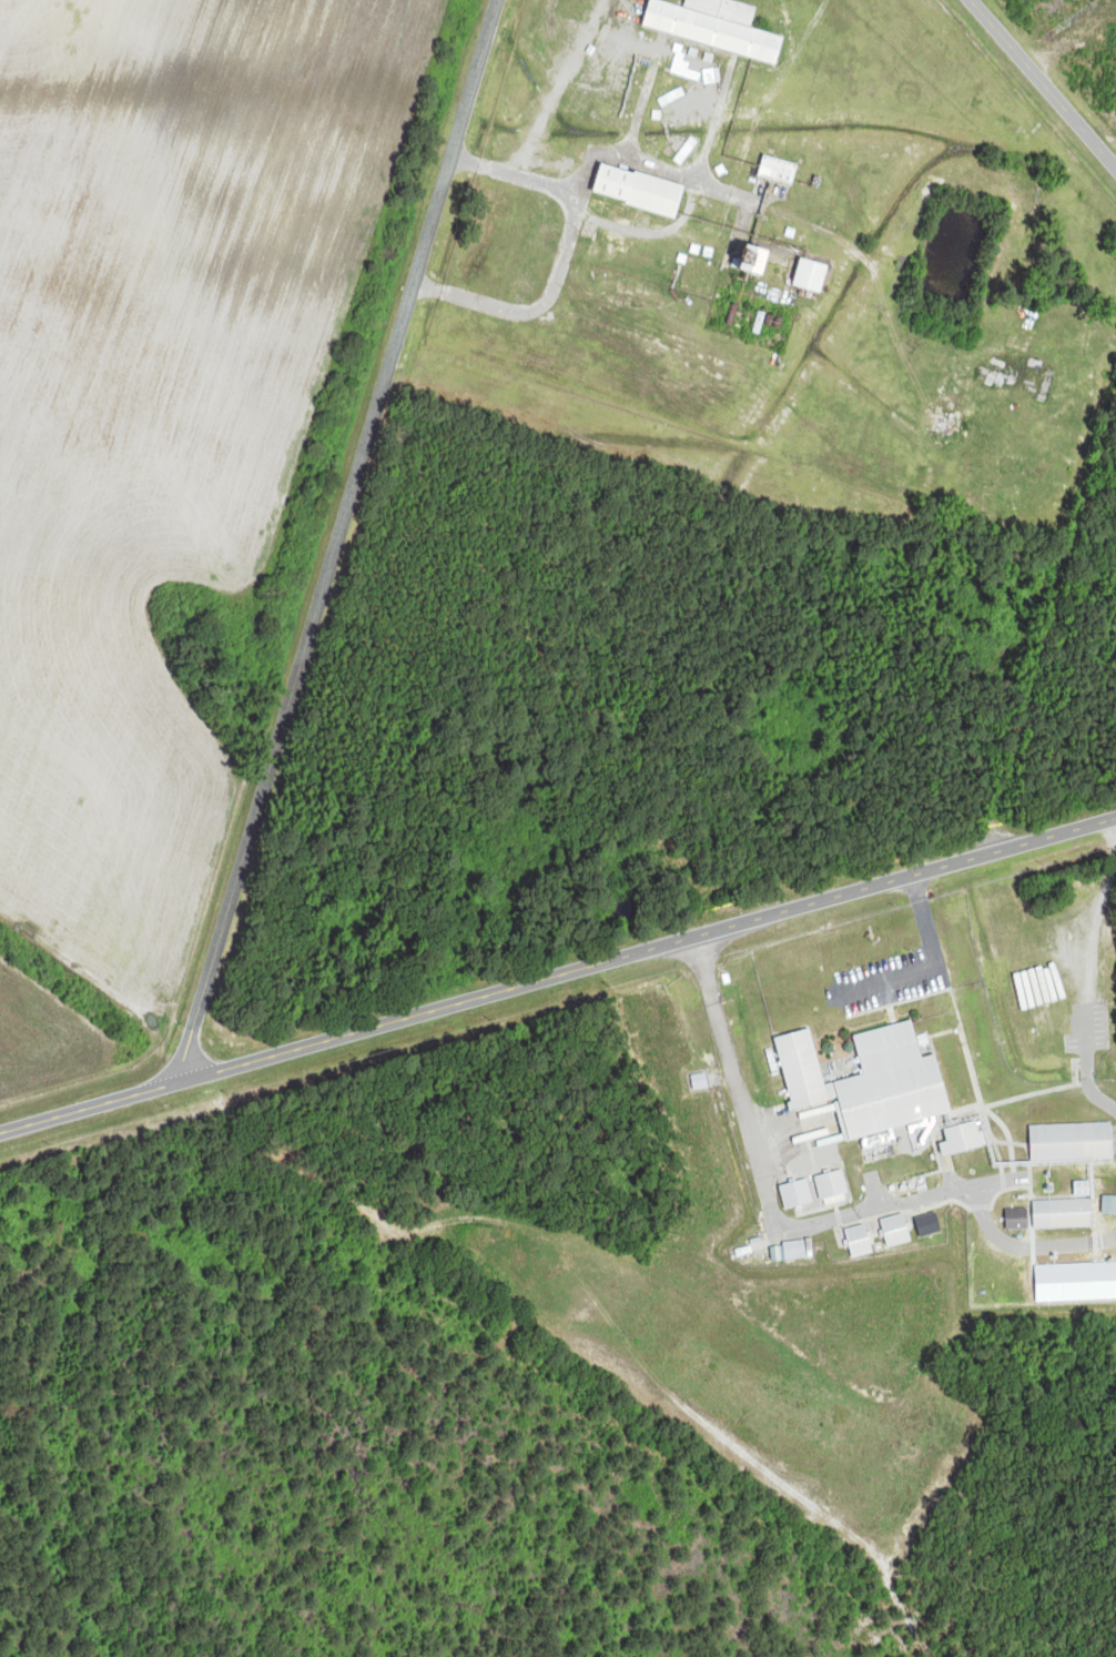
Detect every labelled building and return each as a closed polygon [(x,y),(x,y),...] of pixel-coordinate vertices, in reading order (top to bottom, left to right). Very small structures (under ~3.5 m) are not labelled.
[(785,37),(752,29),(757,7),(730,0),(687,0),(685,7),(656,0),(651,0),(644,30),(779,63),(785,37)] [(799,165),(766,155),(759,176),(792,187),(799,165)] [(678,217),(686,185),(603,163),(595,195),(678,217)] [(743,270),(766,276),(773,251),(750,245),(743,270)] [(795,285),(822,293),(830,266),(802,258),(795,285)] [(1056,1020),(1057,1034),(1074,1033),(1073,1018),(1056,1020)] [(856,1036),(865,1078),(825,1086),(814,1031),(778,1039),(794,1111),(838,1101),(846,1140),(953,1117),(940,1056),(923,1060),(915,1023),(856,1036)] [(988,1148),(982,1122),(946,1130),(949,1142),(943,1144),(946,1157),(988,1148)] [(1115,1157),(1114,1124),(1032,1126),(1033,1159),(1115,1157)] [(824,1207),(841,1204),(839,1198),(850,1196),(845,1171),(817,1177),(824,1207)] [(782,1186),(785,1209),(813,1205),(810,1182),(782,1186)] [(1093,1229),(1093,1201),(1035,1201),(1035,1229),(1093,1229)] [(1029,1210),(1007,1210),(1007,1230),(1029,1230),(1029,1210)] [(922,1238),(943,1233),(938,1213),(917,1218),(922,1238)] [(890,1249),(914,1242),(905,1215),(882,1221),(890,1249)] [(847,1231),(855,1259),(875,1253),(866,1225),(847,1231)] [(785,1260),(807,1259),(806,1243),(784,1244),(785,1260)]
